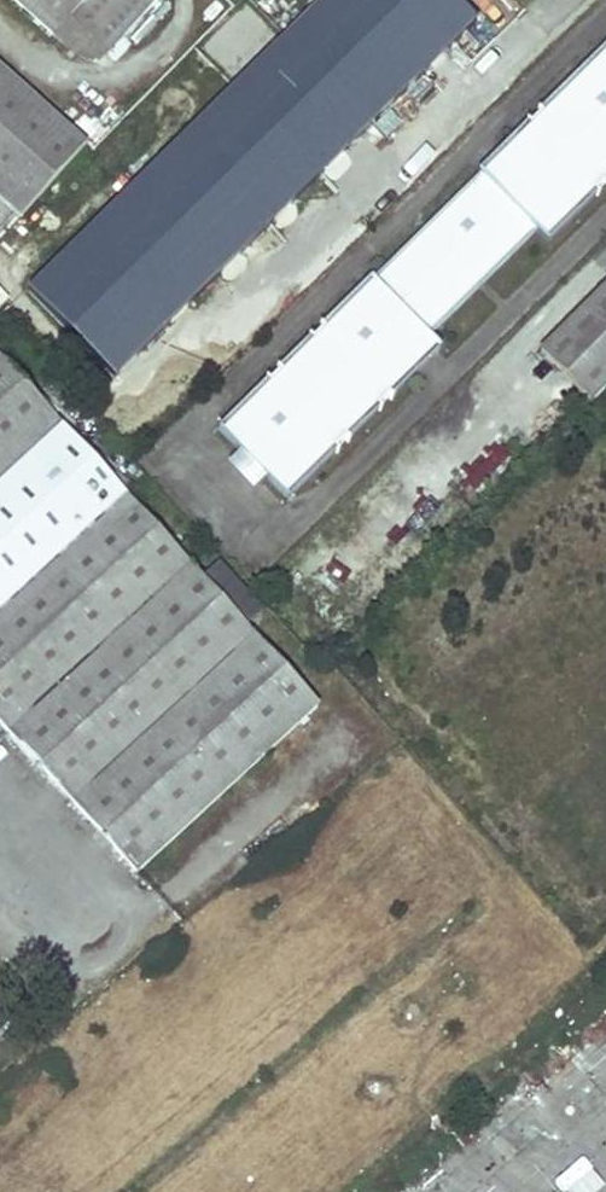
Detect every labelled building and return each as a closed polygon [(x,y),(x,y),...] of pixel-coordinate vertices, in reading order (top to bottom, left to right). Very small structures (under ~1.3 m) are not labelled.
[(107,57),(157,2),(155,0),(12,0),(55,38),(69,23),(88,40),(107,57)] [(448,0),(334,0),(37,283),(119,369),(475,29),(448,0)] [(74,56),(88,40),(69,23),(55,38),(74,56)] [(239,453),(227,465),(253,491),(265,480),(286,501),(440,349),(430,339),(536,234),(547,244),(605,186),(605,46),(478,173),(480,175),(372,281),(371,280),(219,430),(239,453)] [(84,145),(0,70),(0,201),(18,217),(84,145)] [(538,352),(588,404),(605,386),(605,284),(538,352)] [(135,872),(314,707),(0,364),(0,725),(135,872)]
